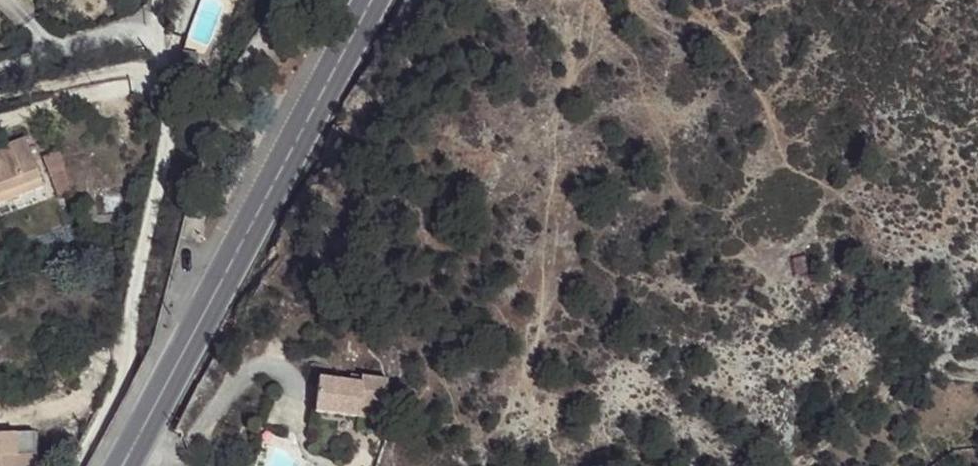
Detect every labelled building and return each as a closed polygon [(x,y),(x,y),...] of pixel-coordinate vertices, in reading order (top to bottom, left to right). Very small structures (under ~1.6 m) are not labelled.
[(25,139),(0,149),(0,203),(43,186),(25,139)] [(65,165),(59,151),(43,157),(48,171),(65,165)] [(74,190),(65,165),(48,171),(58,196),(74,190)] [(319,379),(315,412),(383,420),(387,380),(362,377),(361,383),(319,379)] [(37,455),(35,432),(0,435),(0,465),(36,465),(37,455)]
